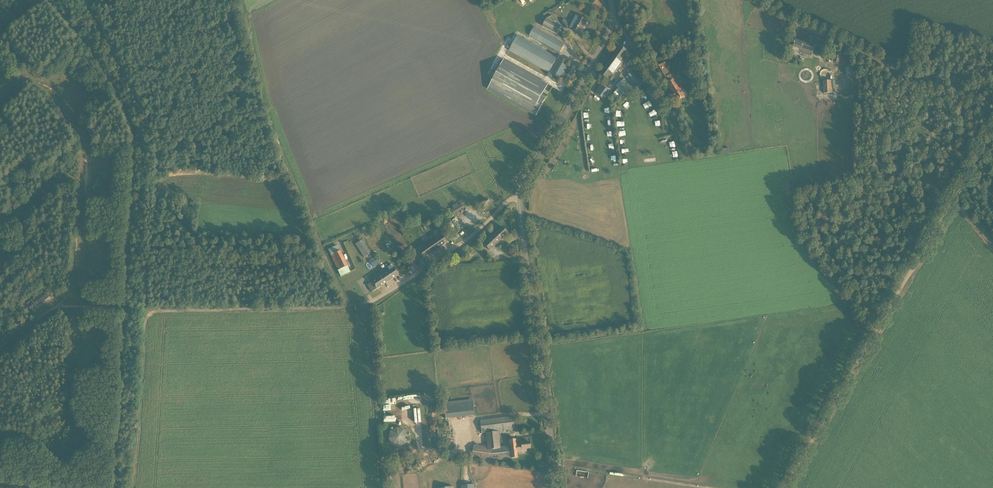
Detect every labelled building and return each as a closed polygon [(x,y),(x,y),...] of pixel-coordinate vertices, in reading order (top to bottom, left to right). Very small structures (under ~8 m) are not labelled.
[(587,21),(583,19),(579,17),(573,29),(580,33),(584,25),(585,26),(587,21)] [(562,27),(547,18),(542,26),(557,35),(562,27)] [(564,44),(541,31),(534,27),(529,35),(536,39),(560,52),(564,44)] [(509,51),(542,69),(549,73),(557,58),(517,36),(509,51)] [(812,54),(815,45),(796,39),(793,47),(800,49),(799,53),(811,57),(812,54)] [(649,41),(644,46),(647,49),(652,44),(649,41)] [(620,46),(604,69),(599,75),(609,82),(626,58),(624,57),(628,52),(620,46)] [(840,63),(841,53),(830,52),(829,55),(834,56),(834,62),(840,63)] [(547,84),(504,60),(488,89),(536,116),(544,100),(540,98),(547,84)] [(561,79),(567,69),(568,66),(561,62),(554,75),(561,79)] [(665,63),(661,65),(657,67),(664,79),(672,75),(665,63)] [(637,89),(643,83),(632,71),(626,77),(637,89)] [(634,91),(627,83),(624,79),(617,86),(620,89),(617,92),(621,96),(624,93),(628,97),(634,91)] [(681,90),(674,79),(667,83),(678,102),(685,97),(681,90)] [(601,84),(596,92),(604,98),(609,89),(601,84)] [(461,204),(451,210),(454,215),(464,208),(461,204)] [(490,250),(504,237),(507,233),(502,227),(484,244),(490,250)] [(447,242),(445,238),(443,235),(435,240),(433,238),(428,242),(429,244),(418,252),(423,259),(447,242)] [(355,244),(364,258),(373,253),(363,239),(355,244)] [(329,248),(340,277),(351,272),(340,244),(329,248)] [(411,255),(404,259),(409,268),(416,264),(411,255)] [(375,257),(369,261),(373,267),(379,263),(375,257)] [(399,274),(396,270),(394,267),(389,271),(386,266),(380,271),(382,275),(367,285),(372,292),(399,274)] [(50,296),(45,289),(27,305),(32,311),(50,296)] [(490,316),(460,319),(461,325),(464,325),(464,326),(469,326),(469,323),(479,322),(480,328),(487,327),(486,320),(491,319),(490,316)] [(447,418),(475,416),(474,399),(446,402),(447,418)] [(513,417),(480,421),(481,434),(485,433),(487,447),(477,445),(477,444),(473,443),(471,458),(492,461),(511,459),(511,458),(517,458),(517,452),(526,451),(526,449),(530,449),(529,442),(521,443),(521,444),(516,444),(515,439),(508,440),(509,446),(500,447),(498,431),(514,429),(513,417)] [(405,448),(411,432),(394,427),(388,442),(405,448)] [(589,478),(590,471),(577,470),(577,477),(589,478)]
